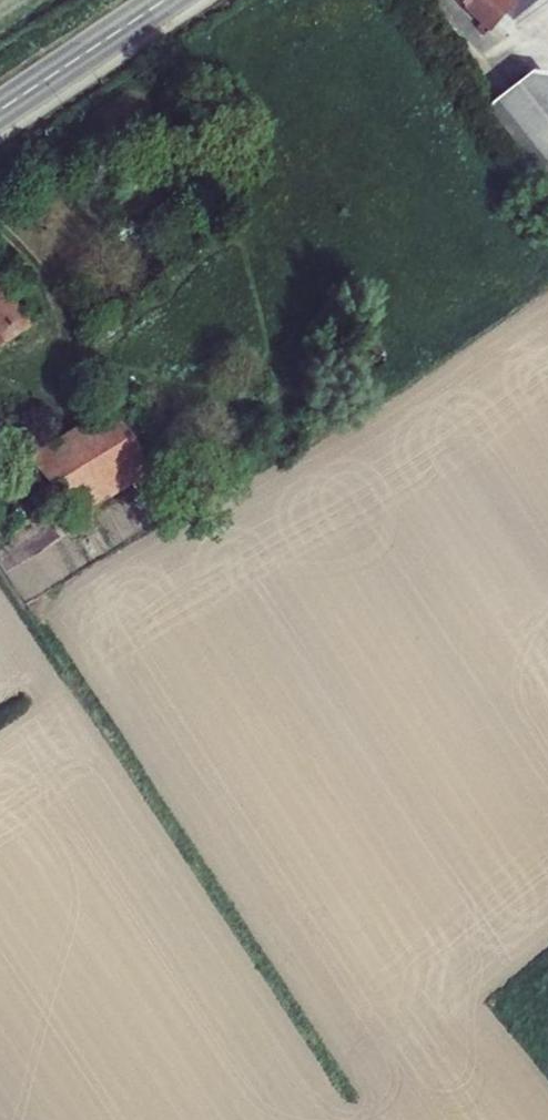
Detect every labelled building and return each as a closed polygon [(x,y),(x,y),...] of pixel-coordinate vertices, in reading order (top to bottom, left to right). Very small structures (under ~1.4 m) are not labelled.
[(483,40),(505,20),(485,0),(440,0),(483,40)] [(482,121),(492,138),(547,206),(547,97),(544,92),(521,89),(482,121)] [(31,340),(11,313),(2,318),(0,315),(0,362),(31,340)] [(141,487),(99,419),(22,468),(64,535),(141,487)]
